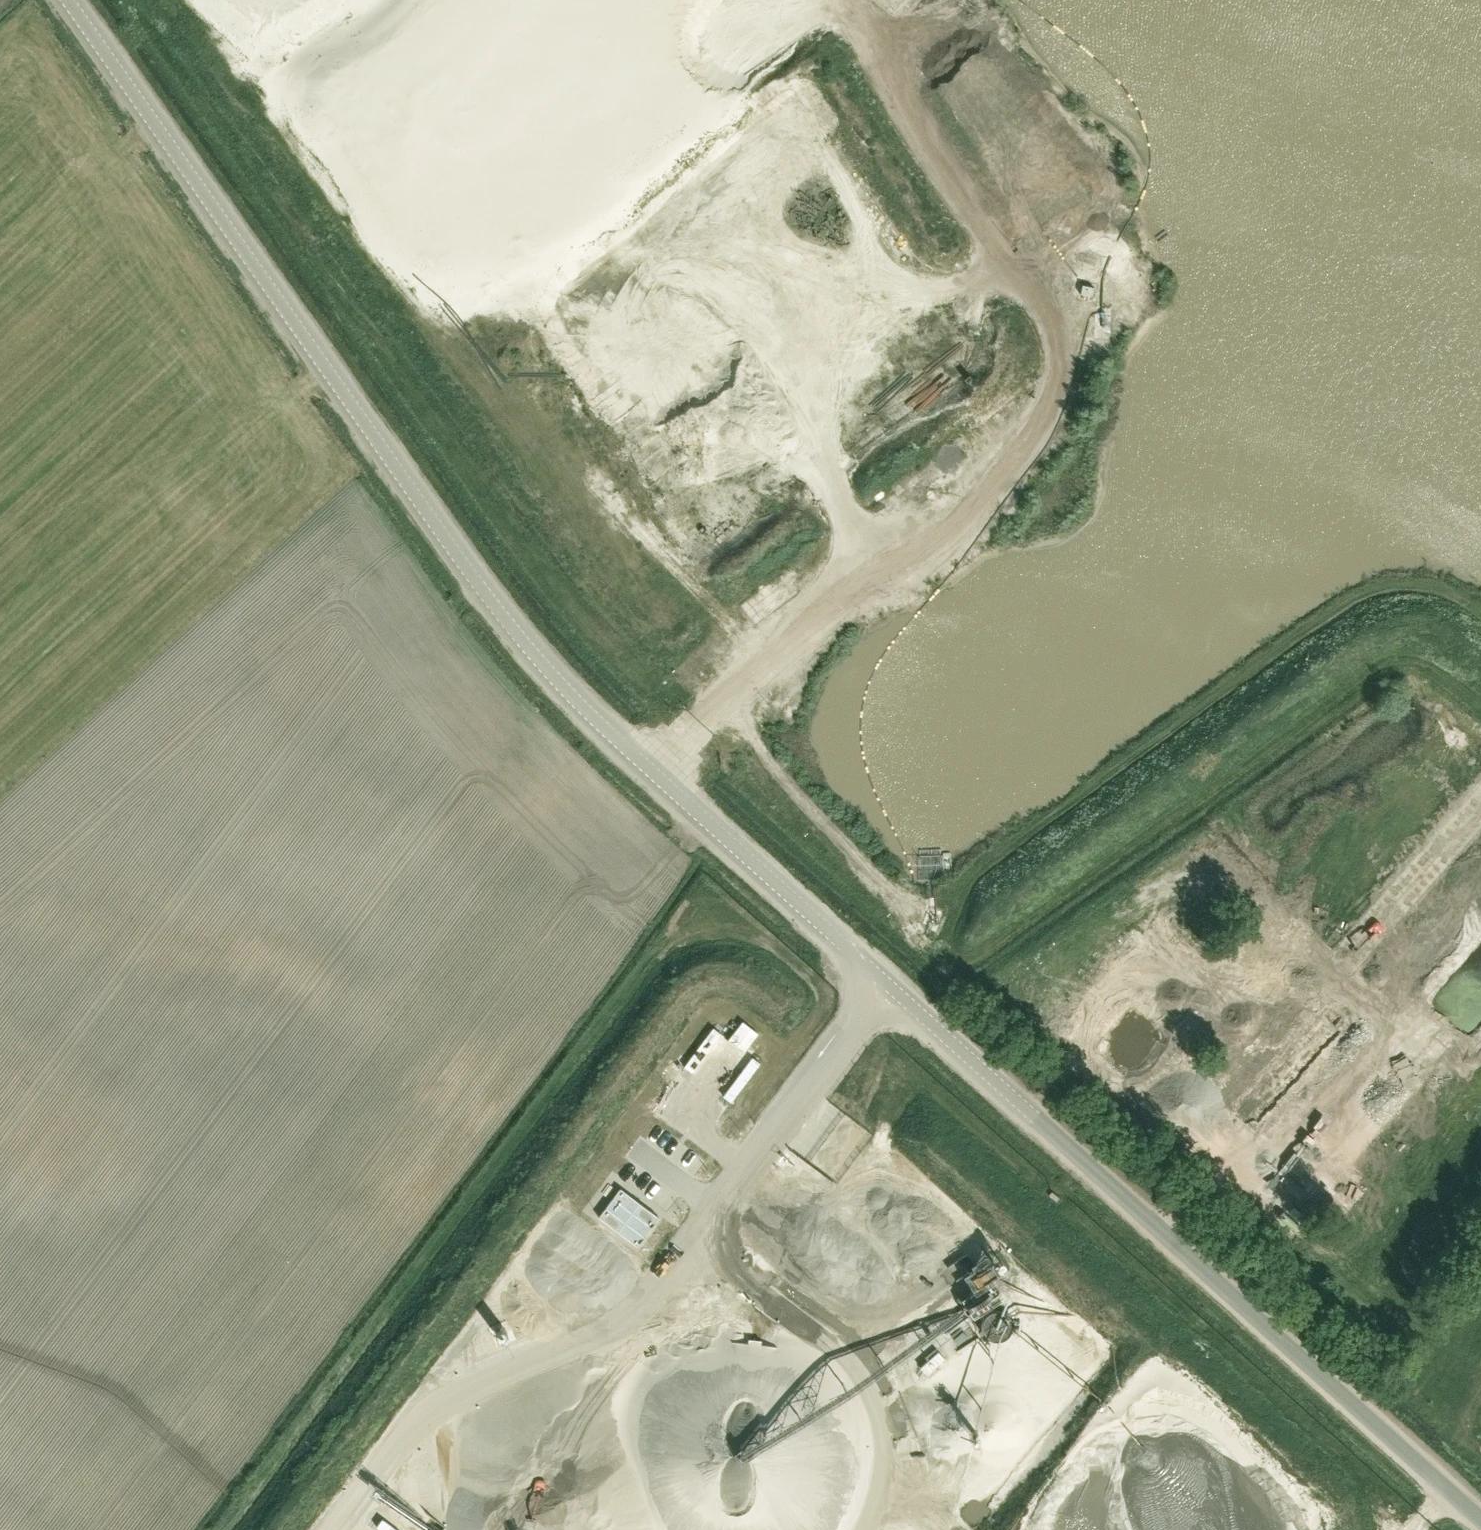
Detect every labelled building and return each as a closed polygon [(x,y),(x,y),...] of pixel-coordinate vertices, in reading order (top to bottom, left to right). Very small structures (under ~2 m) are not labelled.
[(1480,1018),(1480,992),(1468,1006),(1480,1018)] [(1129,1023),(1138,1016),(1129,1005),(1120,1011),(1129,1023)]
